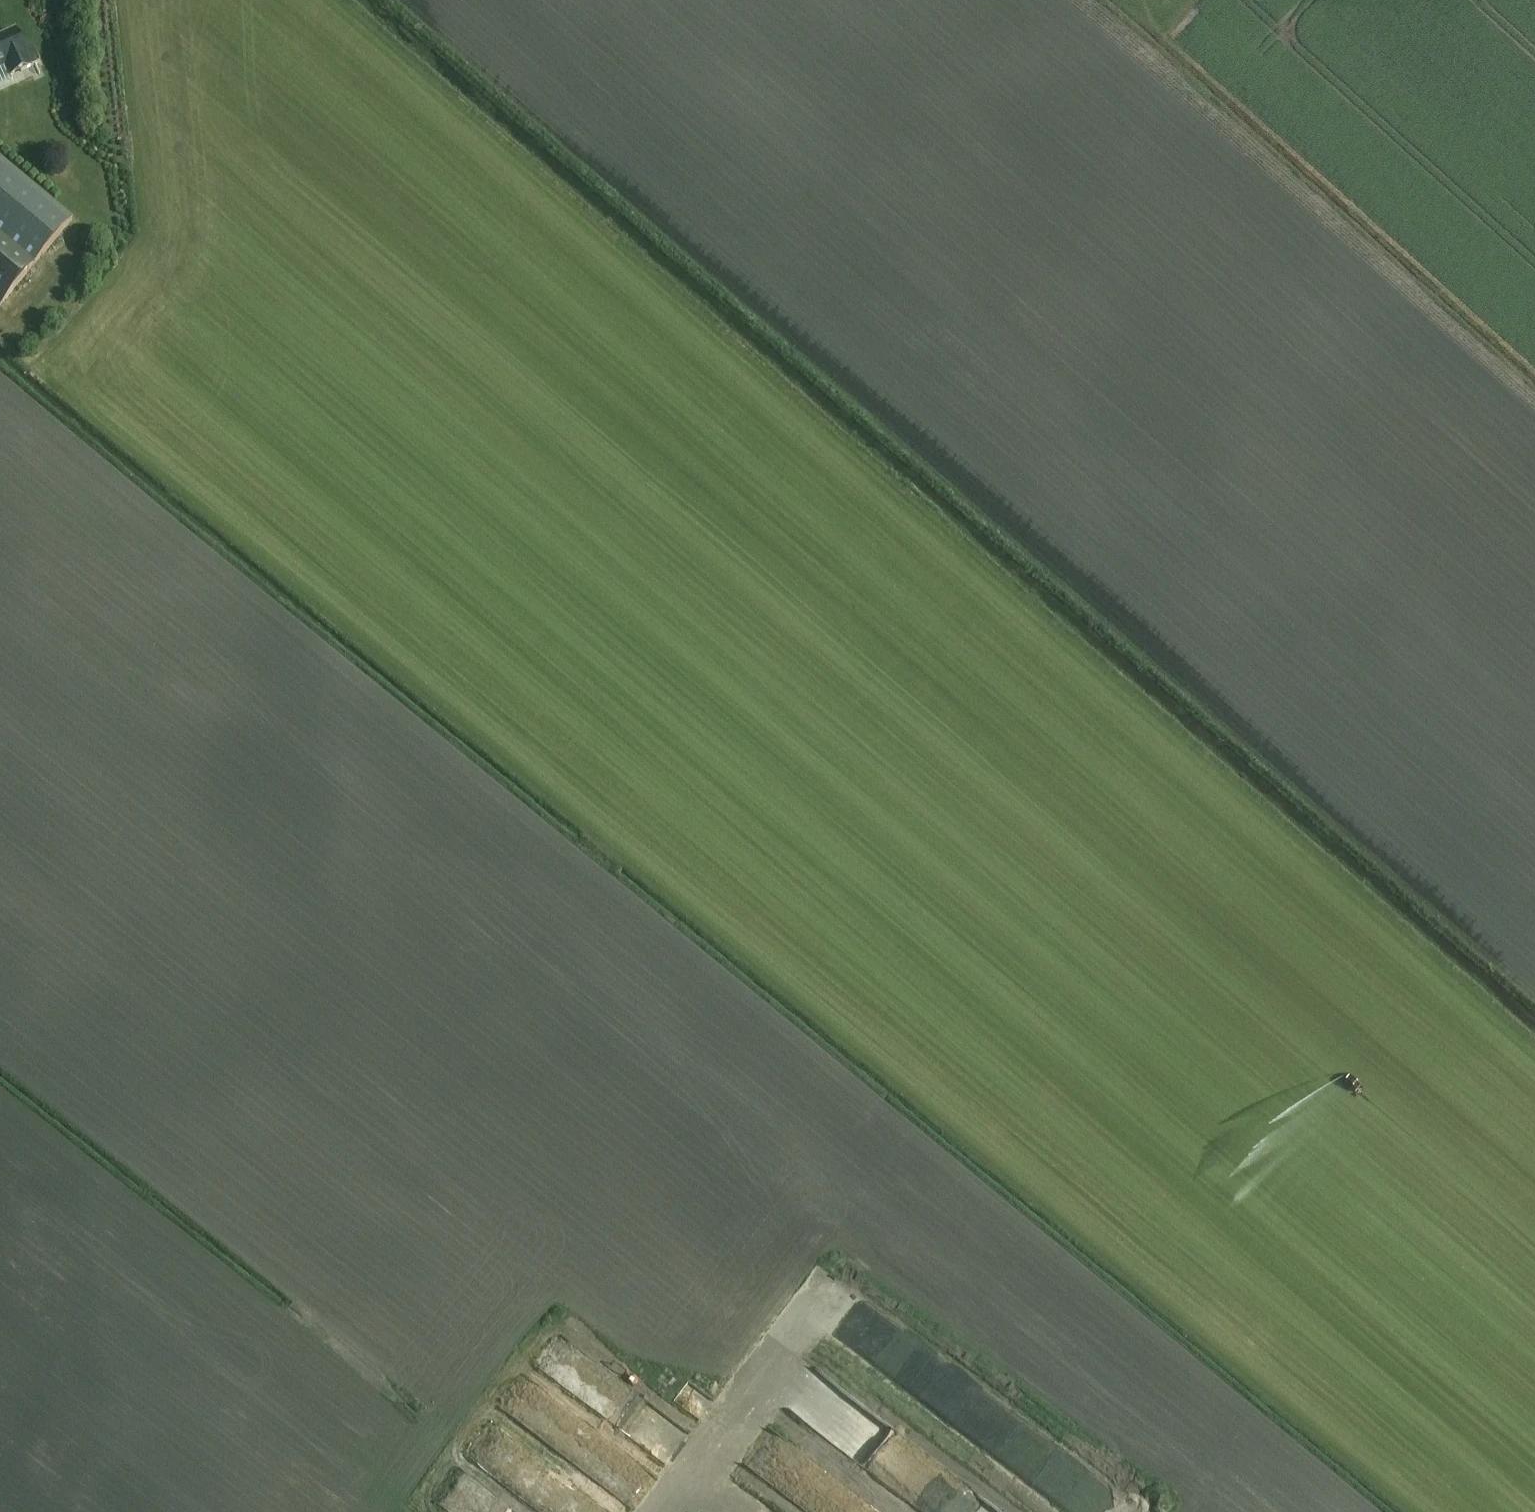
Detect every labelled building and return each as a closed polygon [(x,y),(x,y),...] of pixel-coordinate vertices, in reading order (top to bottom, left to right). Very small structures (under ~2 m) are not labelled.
[(6,61),(11,72),(39,59),(32,43),(22,47),(15,29),(0,35),(0,64),(6,61)] [(72,215),(0,156),(0,302),(72,215)] [(41,319),(29,327),(37,339),(49,331),(41,319)]
